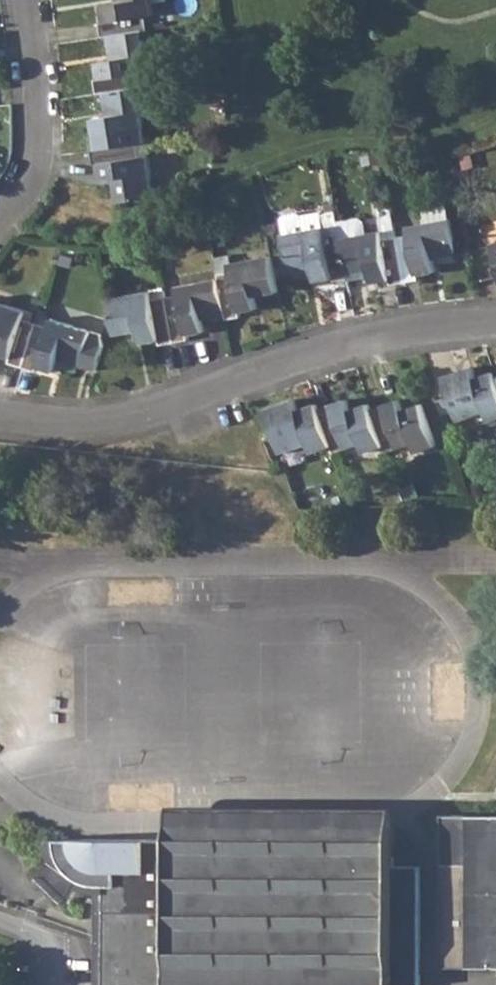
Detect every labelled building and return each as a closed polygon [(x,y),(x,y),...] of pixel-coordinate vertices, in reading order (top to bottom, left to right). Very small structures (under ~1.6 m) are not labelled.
[(103,36),(108,36),(144,31),(148,30),(146,16),(155,15),(153,0),(115,0),(115,3),(104,4),(106,22),(101,23),(103,36)] [(96,80),(98,94),(103,93),(139,88),(144,87),(142,73),(151,72),(144,31),(108,36),(111,59),(98,61),(101,79),(96,80)] [(91,137),(93,151),(139,144),(137,130),(145,129),(139,88),(103,93),(105,116),(94,118),(96,135),(91,137)] [(139,144),(93,151),(95,165),(100,164),(103,181),(115,179),(119,203),(156,197),(150,156),(141,157),(139,144)] [(412,235),(399,237),(406,282),(419,280),(419,275),(437,272),(435,259),(458,255),(449,203),(425,207),(427,223),(411,225),(412,235)] [(348,274),(339,226),(339,221),(337,214),(324,216),(323,212),(303,215),(299,212),(286,215),(283,219),(292,270),(315,267),(317,279),(335,276),(336,281),(349,279),(348,274)] [(394,213),(380,216),(383,231),(385,240),(399,237),(394,213)] [(363,217),(339,221),(339,226),(348,274),(372,270),(375,283),(392,280),(393,284),(406,282),(399,237),(385,240),(383,231),(365,233),(363,217)] [(234,272),(221,275),(222,278),(228,316),(229,320),(241,318),(241,313),(258,310),(256,297),(279,292),(274,256),(233,263),(234,272)] [(182,295),(168,298),(176,343),(188,340),(188,336),(205,332),(204,321),(228,316),(222,278),(181,286),(182,295)] [(153,290),(112,298),(118,335),(142,331),(144,343),(162,340),(162,345),(176,343),(168,298),(155,300),(153,290)] [(24,367),(38,322),(25,319),(28,311),(0,302),(0,353),(13,358),(12,363),(24,367)] [(38,322),(24,367),(38,371),(39,367),(56,372),(60,359),(98,371),(106,345),(104,335),(55,319),(52,327),(38,322)] [(495,372),(477,379),(473,368),(446,377),(461,423),(488,413),(491,422),(474,428),(479,443),(495,437),(495,375),(495,372)] [(297,399),(268,409),(284,454),(311,445),(314,454),(334,448),(321,411),(318,404),(300,410),(297,399)] [(400,400),(372,409),(386,448),(388,454),(416,445),(420,455),(439,448),(423,406),(405,412),(400,400)] [(349,401),(321,411),(334,448),(336,454),(363,444),(367,455),(386,448),(372,409),(371,405),(353,411),(349,401)] [(166,841),(57,841),(58,846),(60,854),(64,862),(67,867),(72,873),(79,878),(85,880),(90,881),(99,882),(105,882),(104,984),(421,984),(421,864),(396,863),(396,814),(166,810),(166,841)] [(443,922),(443,966),(495,967),(495,816),(471,815),(471,864),(443,864),(443,922)] [(471,815),(443,815),(443,863),(443,864),(471,864),(471,815)]
